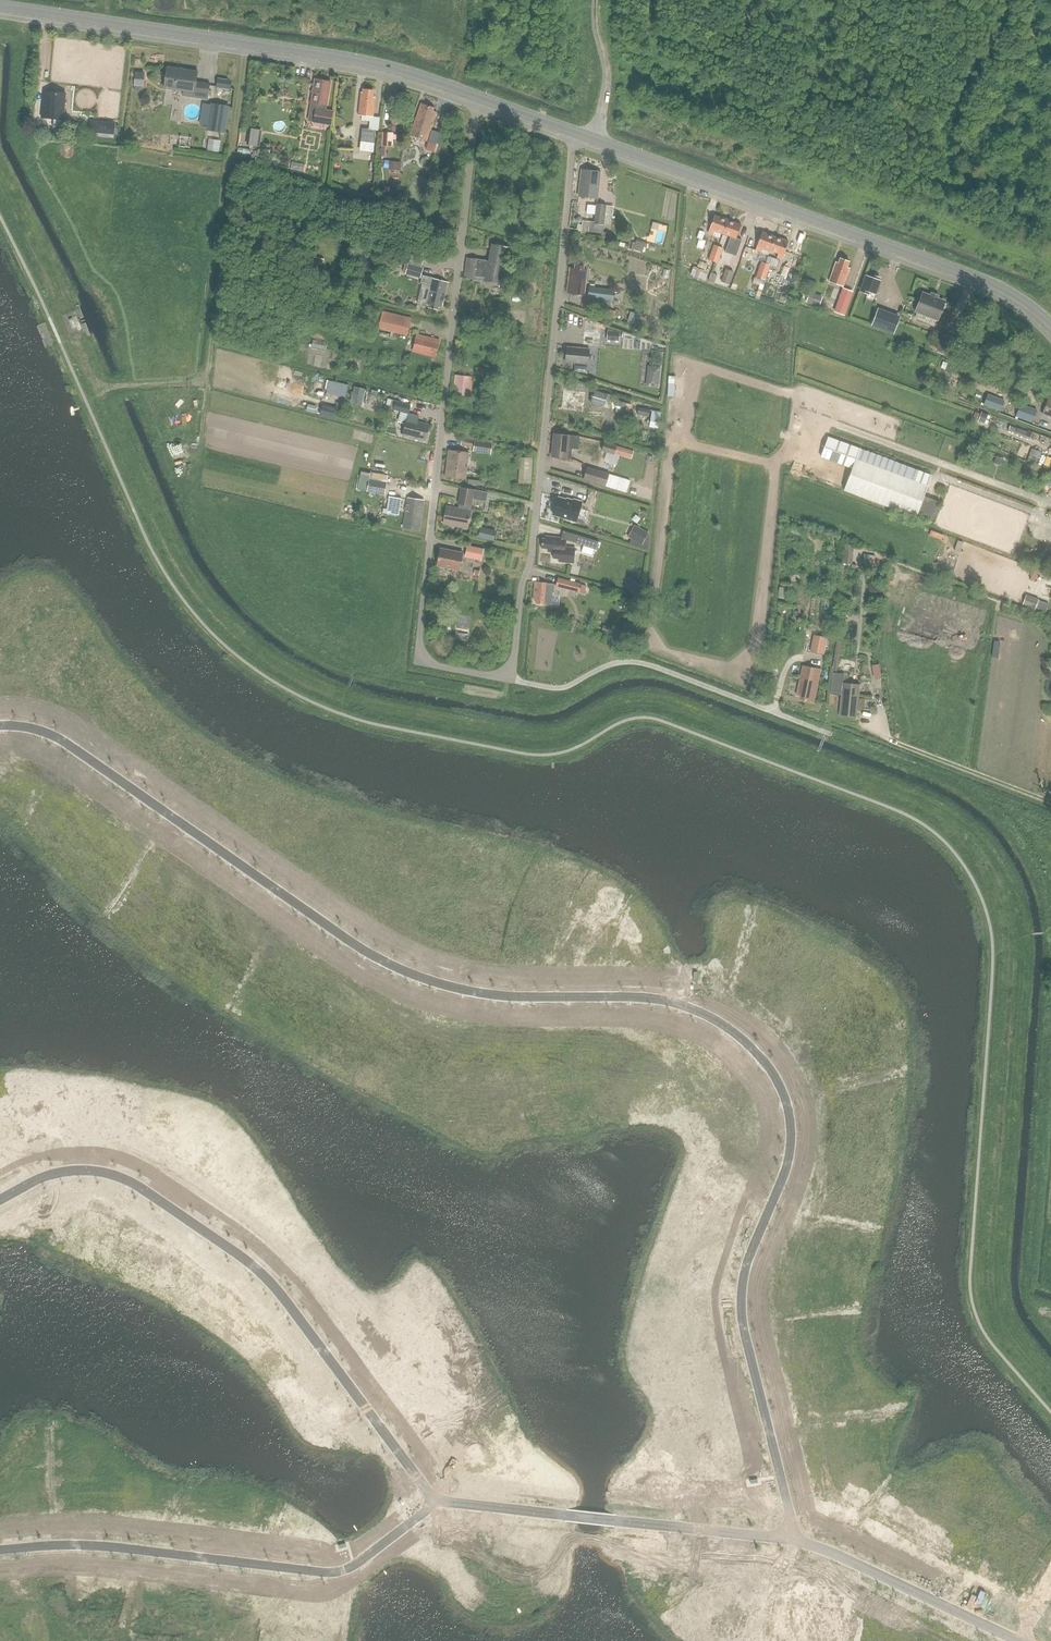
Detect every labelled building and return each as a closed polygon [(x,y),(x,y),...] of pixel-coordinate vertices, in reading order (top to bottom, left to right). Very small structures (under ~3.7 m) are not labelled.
[(210,86),(197,84),(198,73),(168,68),(164,90),(185,93),(184,97),(208,101),(210,86)] [(135,73),(134,85),(135,85),(141,86),(143,86),(144,73),(135,73)] [(235,88),(236,78),(221,77),(220,87),(235,88)] [(314,85),(311,102),(318,103),(317,108),(316,107),(314,121),(331,124),(333,110),(326,109),(326,105),(330,82),(319,80),(318,85),(314,85)] [(373,116),(375,97),(372,97),(373,90),(363,89),(363,92),(361,93),(359,115),(373,116)] [(64,121),(66,95),(44,93),(42,119),(64,121)] [(206,130),(210,131),(225,133),(229,113),(230,107),(210,104),(210,105),(207,126),(206,130)] [(421,104),(410,135),(426,140),(436,113),(432,112),(433,109),(421,104)] [(116,122),(91,119),(90,135),(115,137),(115,134),(119,134),(120,125),(116,124),(116,122)] [(259,145),(261,129),(250,128),(248,143),(259,145)] [(340,128),(334,131),(337,137),(342,134),(340,128)] [(362,129),(361,142),(374,143),(375,130),(369,130),(362,129)] [(433,152),(440,133),(433,131),(426,150),(433,152)] [(382,132),(381,146),(393,147),(394,133),(382,132)] [(209,139),(207,151),(219,153),(220,141),(209,139)] [(256,157),(258,151),(244,146),(242,153),(256,157)] [(389,170),(400,171),(401,162),(390,161),(389,168),(389,170)] [(598,197),(601,172),(581,170),(579,195),(598,197)] [(595,223),(605,224),(606,215),(607,204),(597,203),(595,223)] [(715,214),(708,232),(713,234),(715,231),(723,233),(728,219),(715,214)] [(728,219),(723,233),(731,236),(725,253),(736,256),(742,240),(736,238),(741,224),(728,219)] [(763,232),(757,250),(761,252),(763,248),(770,250),(776,236),(763,232)] [(776,236),(770,250),(779,253),(777,257),(782,259),(788,241),(776,236)] [(634,249),(634,250),(642,252),(645,242),(637,240),(635,244),(634,249)] [(468,258),(465,279),(484,281),(504,283),(509,247),(490,244),(488,260),(468,258)] [(709,260),(717,263),(723,248),(714,245),(709,260)] [(843,286),(849,269),(846,268),(848,261),(840,259),(839,264),(836,263),(830,281),(843,286)] [(405,261),(402,271),(406,272),(406,273),(405,274),(413,277),(413,275),(414,272),(421,274),(424,266),(409,262),(408,262),(405,261)] [(762,262),(757,276),(765,279),(770,265),(766,263),(762,262)] [(584,295),(587,270),(583,270),(584,266),(575,265),(574,269),(570,268),(567,293),(584,295)] [(696,267),(694,275),(707,278),(709,270),(696,267)] [(726,269),(721,281),(728,284),(733,271),(726,269)] [(709,281),(714,283),(717,275),(711,273),(709,281)] [(441,308),(448,283),(428,278),(422,276),(420,285),(426,286),(426,288),(430,289),(427,304),(429,305),(429,308),(437,310),(438,307),(441,308)] [(865,276),(859,291),(867,293),(867,291),(874,293),(876,294),(880,282),(878,281),(865,276)] [(754,277),(752,283),(760,285),(762,280),(754,277)] [(589,285),(587,297),(613,301),(615,289),(589,285)] [(815,306),(818,296),(814,294),(810,293),(806,303),(815,306)] [(924,295),(917,313),(935,320),(935,319),(942,302),(924,295)] [(840,301),(836,313),(844,316),(848,304),(840,301)] [(609,310),(608,318),(614,319),(616,311),(609,310)] [(384,311),(380,328),(408,335),(412,318),(384,311)] [(874,326),(895,333),(900,318),(879,311),(874,326)] [(631,312),(628,322),(638,325),(641,315),(631,312)] [(584,323),(582,345),(599,346),(601,325),(584,323)] [(620,332),(607,331),(607,341),(619,342),(620,337),(620,332)] [(435,357),(440,340),(417,334),(413,348),(416,349),(416,352),(435,357)] [(956,339),(944,335),(938,351),(950,355),(956,339)] [(588,364),(589,350),(567,348),(566,362),(588,364)] [(658,387),(660,367),(648,366),(646,386),(658,387)] [(498,370),(476,367),(475,375),(497,377),(498,370)] [(470,396),(472,377),(455,375),(454,391),(458,391),(458,395),(470,396)] [(327,391),(326,396),(331,397),(332,393),(337,394),(337,396),(345,398),(348,385),(329,381),(327,391)] [(352,401),(365,404),(369,388),(356,385),(352,401)] [(584,413),(590,395),(569,388),(567,396),(563,407),(577,411),(584,413)] [(595,390),(591,403),(603,407),(607,394),(595,390)] [(983,405),(1000,412),(1004,401),(987,394),(983,405)] [(1048,398),(1042,413),(1050,417),(1050,399),(1048,398)] [(403,412),(400,422),(405,424),(402,435),(425,441),(430,425),(417,422),(419,416),(408,413),(410,405),(387,399),(386,404),(394,406),(393,409),(403,412)] [(624,411),(629,412),(631,402),(619,400),(614,417),(622,419),(624,411)] [(308,404),(306,411),(314,414),(316,406),(308,404)] [(1018,410),(1015,417),(1032,423),(1037,410),(1020,404),(1019,407),(1018,407),(1017,409),(1018,410)] [(322,408),(320,415),(333,419),(335,411),(322,408)] [(650,410),(639,408),(637,415),(649,417),(650,410)] [(652,411),(649,428),(658,429),(661,412),(652,411)] [(981,413),(978,421),(985,423),(988,415),(981,413)] [(1032,433),(1018,428),(1015,434),(1030,440),(1032,433)] [(552,456),(572,457),(573,449),(579,449),(580,437),(554,434),(552,456)] [(932,517),(938,502),(922,496),(930,475),(827,437),(819,457),(851,468),(842,490),(914,517),(916,511),(932,517)] [(474,448),(475,441),(463,439),(461,446),(474,448)] [(474,448),(474,452),(490,455),(492,444),(475,441),(474,448)] [(614,454),(614,453),(617,445),(604,441),(601,450),(614,454)] [(614,453),(631,458),(634,451),(617,445),(614,453)] [(469,452),(449,450),(445,477),(466,480),(469,452)] [(1032,450),(1027,461),(1035,464),(1039,452),(1032,450)] [(522,456),(522,482),(535,482),(535,456),(522,456)] [(996,457),(994,463),(1000,465),(1002,459),(996,457)] [(606,487),(610,474),(588,467),(584,480),(606,487)] [(1025,467),(1023,474),(1028,476),(1031,469),(1025,467)] [(610,474),(606,487),(626,493),(630,481),(610,474)] [(384,494),(386,482),(369,479),(367,491),(384,494)] [(486,501),(487,492),(461,487),(458,504),(459,504),(468,506),(471,507),(472,498),(486,501)] [(383,509),(383,513),(399,515),(402,499),(389,497),(387,509),(383,509)] [(419,530),(424,500),(408,497),(403,528),(419,530)] [(554,514),(576,521),(580,508),(581,504),(573,502),(573,503),(558,499),(554,514)] [(468,528),(471,511),(470,510),(458,508),(446,506),(443,524),(468,528)] [(580,508),(576,521),(585,524),(589,511),(580,508)] [(481,537),(498,540),(500,529),(483,526),(481,537)] [(631,539),(628,545),(647,551),(649,537),(647,536),(649,532),(637,527),(631,539)] [(542,539),(541,548),(548,549),(548,552),(553,552),(553,559),(559,559),(559,562),(574,564),(575,548),(565,547),(566,540),(566,538),(561,538),(545,536),(545,539),(542,539)] [(579,536),(576,544),(596,550),(599,542),(579,536)] [(852,564),(854,544),(844,543),(842,564),(851,565),(851,568),(855,568),(856,565),(855,565),(852,564)] [(467,545),(465,555),(482,558),(484,549),(467,545)] [(437,565),(460,570),(463,552),(440,548),(437,565)] [(541,557),(553,559),(553,552),(548,552),(548,549),(542,548),(541,557)] [(866,552),(864,564),(875,567),(878,555),(866,552)] [(558,578),(555,587),(571,591),(573,583),(558,578)] [(634,581),(627,590),(634,595),(641,587),(634,581)] [(536,604),(551,605),(552,596),(553,583),(534,582),(533,600),(536,600),(536,604)] [(1026,596),(1023,605),(1035,609),(1038,600),(1026,596)] [(1038,600),(1035,609),(1046,613),(1049,604),(1038,600)] [(603,628),(601,633),(609,636),(611,630),(603,628)] [(811,652),(825,655),(828,638),(814,635),(811,652)] [(801,696),(800,699),(814,702),(821,669),(803,665),(797,695),(801,696)] [(772,668),(770,679),(776,680),(778,670),(772,668)] [(842,683),(843,683),(844,674),(832,673),(830,694),(841,695),(842,683)] [(859,684),(843,683),(842,683),(841,695),(839,715),(856,716),(859,684)]
